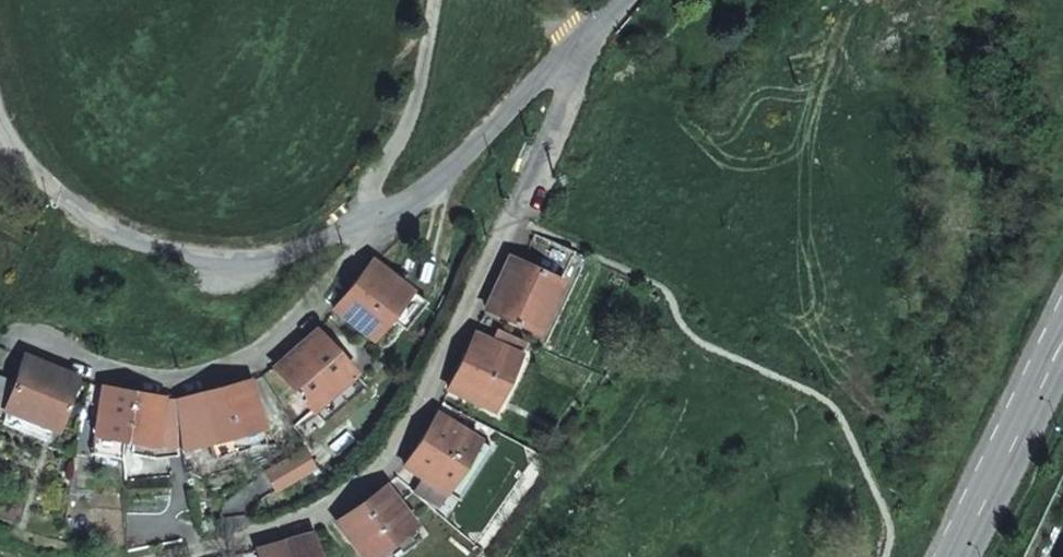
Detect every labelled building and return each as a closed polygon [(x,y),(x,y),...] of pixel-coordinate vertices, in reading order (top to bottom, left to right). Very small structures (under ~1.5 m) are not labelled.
[(558,277),(508,254),(496,280),(547,303),(558,277)] [(391,316),(404,325),(423,300),(410,290),(379,267),(371,261),(352,285),(391,316)] [(535,329),(547,303),(496,280),(484,306),(535,329)] [(372,340),(391,316),(352,285),(334,310),(372,340)] [(291,384),(275,399),(290,430),(314,407),(333,388),(351,371),(353,369),(315,328),(294,348),(274,367),(291,384)] [(460,360),(510,383),(529,342),(505,331),(499,344),(473,331),(460,360)] [(27,417),(51,366),(25,353),(13,378),(0,371),(0,404),(27,417)] [(498,410),(510,383),(460,360),(448,387),(498,410)] [(51,366),(27,417),(53,430),(76,378),(51,366)] [(333,388),(314,407),(325,417),(341,401),(361,382),(351,371),(333,388)] [(249,378),(219,387),(233,434),(263,425),(249,378)] [(133,391),(104,386),(94,436),(123,441),(133,391)] [(191,396),(176,396),(185,448),(233,434),(219,387),(191,396)] [(133,391),(123,441),(154,447),(163,396),(133,391)] [(414,437),(459,466),(477,439),(431,409),(414,437)] [(233,434),(185,448),(187,456),(237,442),(233,434)] [(415,473),(406,487),(435,505),(459,466),(414,437),(398,463),(415,473)] [(353,499),(387,541),(409,523),(411,522),(377,480),(353,499)] [(387,541),(353,499),(330,518),(361,556),(368,556),(387,541)] [(409,523),(387,541),(368,556),(392,556),(419,535),(409,523)] [(287,556),(316,556),(310,535),(283,542),(287,556)] [(256,549),(258,556),(287,556),(283,542),(256,549)]
